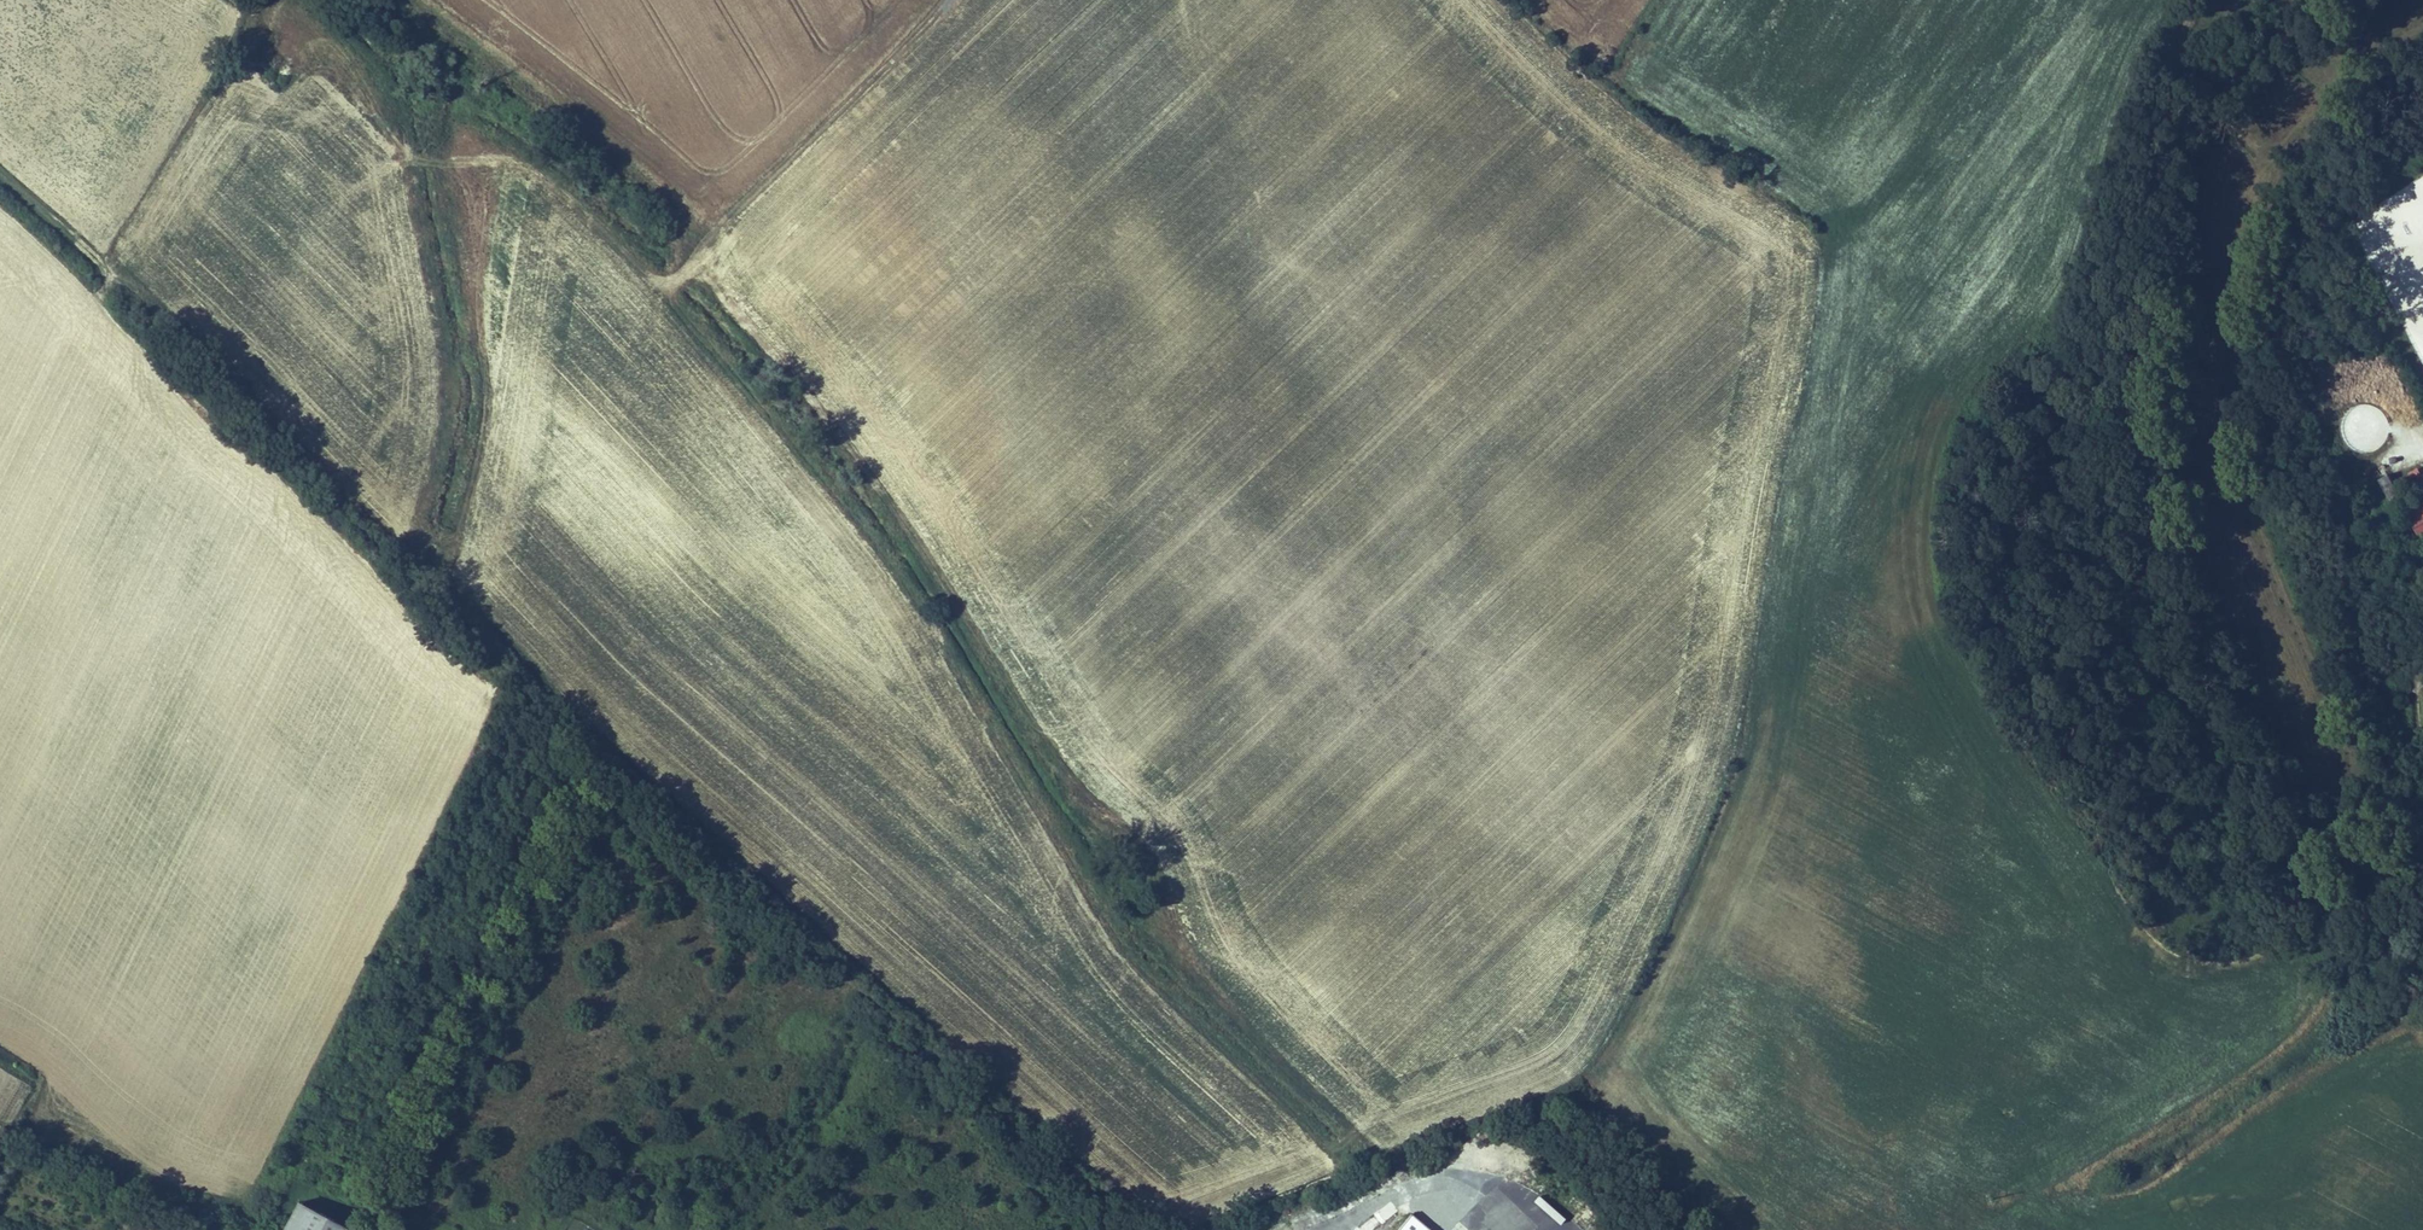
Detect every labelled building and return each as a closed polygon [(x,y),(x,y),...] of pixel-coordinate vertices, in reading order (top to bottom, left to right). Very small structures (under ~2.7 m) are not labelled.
[(2420,476),(2416,469),(2407,474),(2416,492),(2422,489),(2422,474),(2420,476)] [(2422,541),(2422,507),(2406,516),(2421,542),(2422,541)] [(1422,1206),(1404,1229),(1453,1229),(1422,1206)] [(290,1210),(280,1229),(331,1229),(290,1210)]
